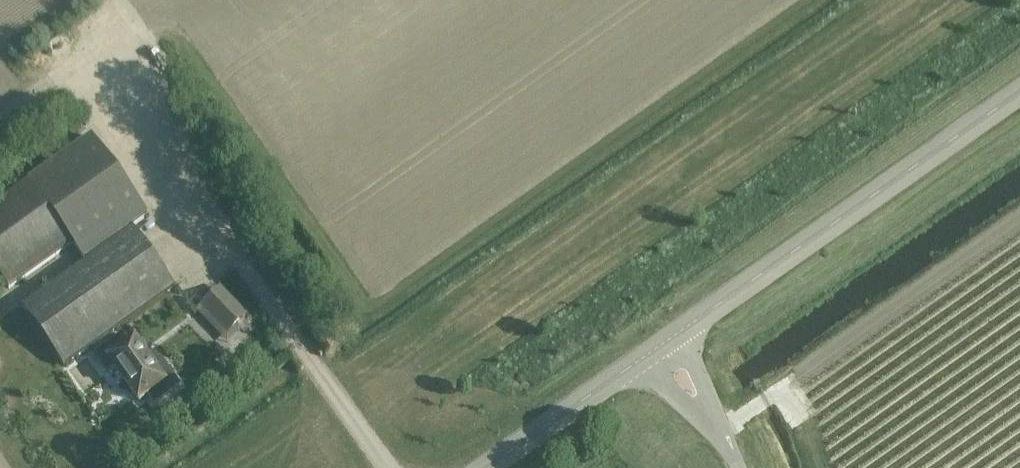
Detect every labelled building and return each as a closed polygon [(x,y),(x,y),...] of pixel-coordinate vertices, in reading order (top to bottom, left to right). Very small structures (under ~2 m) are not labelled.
[(48,41),(53,51),(70,41),(64,32),(48,41)] [(174,287),(132,228),(149,216),(91,136),(0,200),(0,271),(11,285),(72,242),(86,261),(23,306),(64,364),(174,287)] [(156,238),(172,227),(166,219),(151,230),(156,238)] [(197,310),(198,311),(202,307),(228,333),(246,315),(220,288),(197,310)] [(180,323),(194,314),(178,289),(163,298),(180,323)] [(115,367),(139,401),(165,382),(135,340),(120,350),(113,340),(93,354),(106,373),(115,367)] [(83,389),(96,416),(122,404),(109,377),(83,389)]
